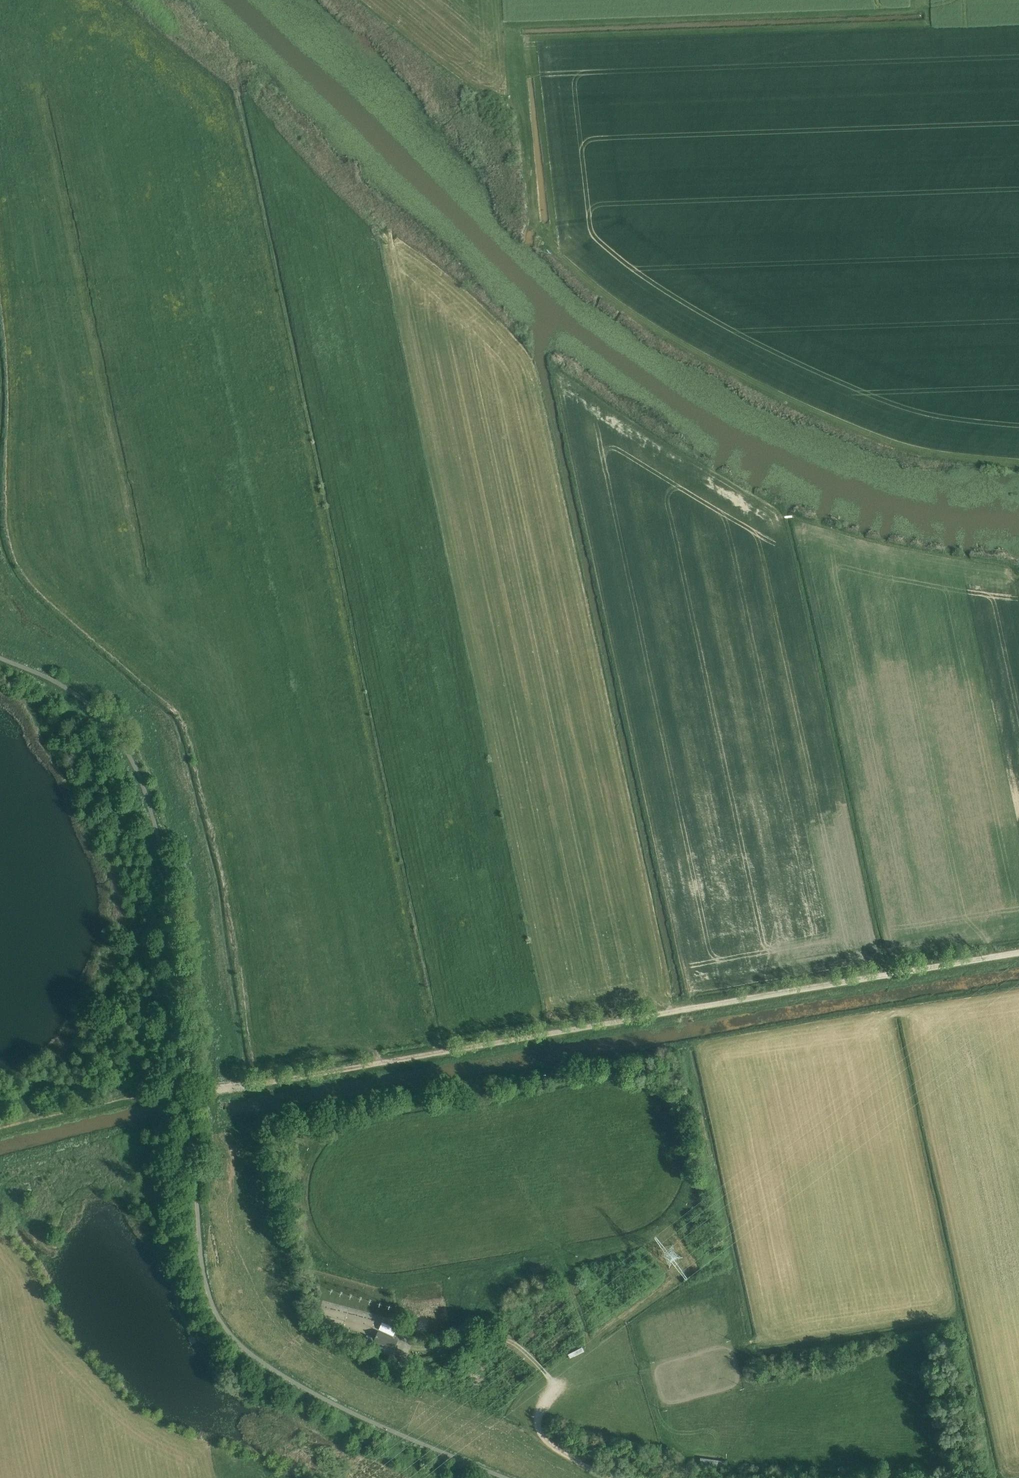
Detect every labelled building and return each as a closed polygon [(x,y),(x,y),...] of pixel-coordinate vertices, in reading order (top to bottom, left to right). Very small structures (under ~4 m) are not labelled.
[(379,1328),(394,1335),(397,1328),(382,1321),(379,1328)] [(398,1340),(378,1331),(375,1338),(367,1335),(363,1343),(391,1356),(398,1340)]
